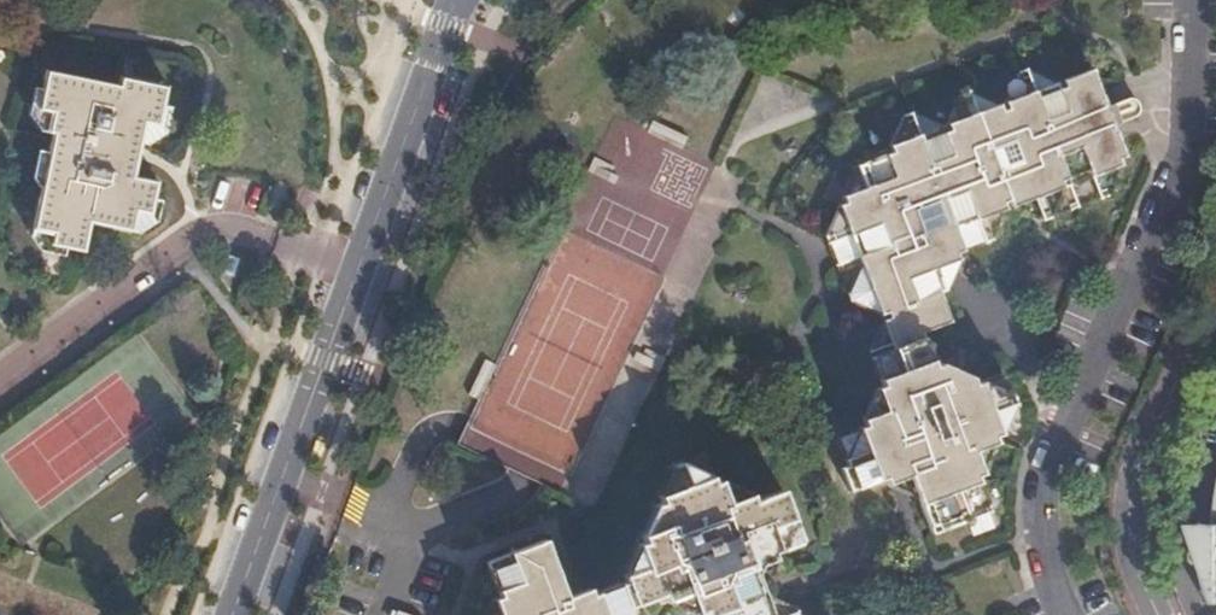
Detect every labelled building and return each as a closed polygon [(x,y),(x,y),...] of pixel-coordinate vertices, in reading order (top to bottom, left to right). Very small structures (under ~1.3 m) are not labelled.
[(1063,96),(1053,67),(1040,72),(1029,103),(1031,109),(1022,112),(1002,120),(991,91),(978,95),(967,124),(970,131),(962,134),(939,142),(928,114),(919,117),(906,148),(909,155),(861,172),(834,243),(877,355),(890,391),(900,420),(878,428),(854,437),(863,465),(856,468),(865,493),(899,481),(922,473),(930,494),(944,531),(1005,509),(992,472),(999,470),(1014,435),(1043,424),(1029,387),(999,398),(996,390),(964,374),(958,377),(944,341),(972,330),(960,297),(965,296),(957,275),(980,266),(978,259),(1133,199),(1149,165),(1146,157),(1152,153),(1120,67),(1090,78),(1093,84),(1085,87),(1063,96)] [(1083,82),(1053,67),(1063,96),(1085,87),(1083,82)] [(158,125),(166,83),(119,74),(117,82),(44,69),(35,111),(49,115),(46,130),(53,132),(35,229),(51,234),(49,245),(82,253),(88,224),(130,232),(135,212),(149,215),(155,180),(133,175),(143,123),(158,125)] [(1002,120),(1022,112),(1019,105),(991,91),(1002,120)] [(939,142),(962,134),(960,128),(928,114),(939,142)] [(750,182),(614,120),(461,452),(597,514),(750,182)] [(890,391),(878,428),(900,420),(890,391)] [(726,482),(726,480),(720,482),(710,452),(675,465),(682,486),(660,495),(663,503),(656,506),(663,526),(641,535),(644,543),(637,546),(645,567),(623,576),(625,584),(591,597),(588,591),(569,598),(548,544),(491,565),(504,600),(495,603),(499,614),(634,614),(632,610),(667,597),(669,604),(671,604),(689,597),(695,614),(775,614),(768,595),(767,593),(759,569),(782,560),(780,554),(809,544),(788,491),(760,501),(758,495),(734,504),(726,482)] [(1215,473),(1210,503),(1210,528),(1210,546),(1194,549),(1185,551),(1184,556),(1183,559),(1183,561),(1184,564),(1187,566),(1192,571),(1196,572),(1199,575),(1200,578),(1203,597),(1215,597),(1215,469),(1215,473)] [(899,481),(930,494),(922,473),(899,481)] [(758,495),(726,482),(734,504),(758,495)] [(1210,546),(1210,528),(1192,529),(1194,549),(1210,546)] [(1194,549),(1192,529),(1177,529),(1185,551),(1194,549)] [(767,593),(782,560),(759,569),(767,593)] [(1192,571),(1203,597),(1200,578),(1199,575),(1196,572),(1192,571)] [(768,595),(775,614),(780,614),(799,608),(768,595)] [(671,604),(693,614),(695,614),(689,597),(671,604)] [(1203,597),(1206,611),(1215,611),(1215,597),(1203,597)] [(495,603),(490,614),(499,614),(495,603)]
